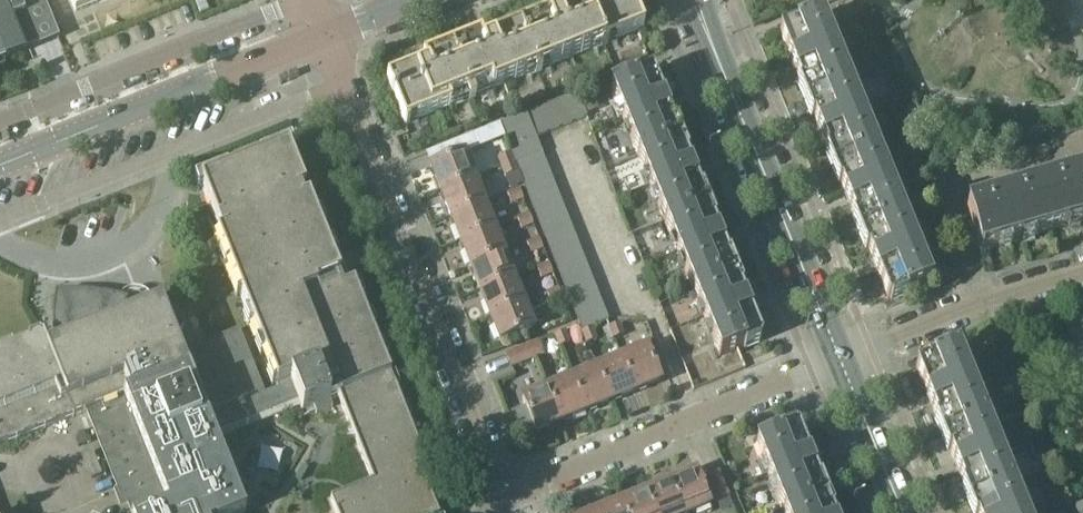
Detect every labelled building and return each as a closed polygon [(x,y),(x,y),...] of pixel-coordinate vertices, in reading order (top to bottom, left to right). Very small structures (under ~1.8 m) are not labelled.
[(4,60),(24,52),(24,51),(17,32),(28,28),(29,24),(25,14),(26,14),(20,0),(0,0),(0,61),(4,60)] [(76,12),(105,0),(71,0),(76,12)] [(558,11),(559,14),(550,18),(549,14),(520,26),(538,71),(604,45),(587,0),(586,0),(558,11)] [(604,45),(644,29),(632,0),(587,0),(604,45)] [(780,4),(784,14),(803,7),(800,0),(789,0),(780,4)] [(807,99),(847,83),(820,16),(802,23),(780,32),(807,99)] [(520,26),(492,38),(493,40),(484,44),(481,36),(452,47),(472,98),(538,71),(520,26)] [(417,68),(387,79),(392,91),(391,91),(393,97),(394,97),(405,125),(472,98),(452,47),(423,59),(426,67),(418,70),(417,68)] [(652,72),(629,81),(627,78),(619,82),(620,85),(611,88),(638,156),(680,139),(652,72)] [(874,150),(847,83),(807,99),(835,166),(874,150)] [(567,98),(576,123),(589,118),(580,93),(567,98)] [(567,98),(554,103),(563,128),(576,123),(567,98)] [(541,108),(550,133),(563,128),(554,103),(541,108)] [(528,114),(533,126),(537,138),(550,133),(541,108),(528,114)] [(501,124),(506,137),(533,126),(528,114),(501,124)] [(465,152),(506,137),(501,124),(430,152),(435,164),(431,166),(441,191),(475,178),(465,152)] [(538,141),(537,138),(533,126),(506,137),(512,153),(515,162),(516,164),(544,153),(538,141)] [(707,206),(691,168),(680,139),(638,156),(666,222),(707,206)] [(900,217),(874,150),(835,166),(862,232),(900,217)] [(362,454),(374,483),(331,500),(336,512),(438,512),(423,476),(418,478),(415,469),(427,465),(354,284),(340,289),(329,262),(334,261),(309,199),(304,201),(301,192),(305,190),(290,152),(264,163),(262,158),(227,172),(229,177),(203,187),(221,234),(217,235),(278,388),(288,384),(295,402),(299,400),(303,411),(314,406),(317,413),(334,407),(331,399),(339,396),(362,454)] [(496,160),(500,168),(515,162),(512,153),(496,160)] [(516,164),(519,171),(521,177),(549,166),(544,153),(516,164)] [(503,178),(519,171),(516,164),(515,162),(500,168),(503,178)] [(554,179),(549,166),(521,177),(526,190),(554,179)] [(1038,186),(1051,231),(1082,221),(1082,172),(1038,186)] [(475,178),(441,191),(451,216),(485,203),(475,178)] [(526,190),(531,203),(559,192),(554,179),(526,190)] [(981,251),(1051,231),(1038,186),(967,207),(981,251)] [(519,190),(507,194),(512,204),(523,200),(519,190)] [(564,205),(559,192),(531,203),(536,216),(564,205)] [(451,216),(461,241),(495,228),(485,203),(451,216)] [(569,218),(564,205),(536,216),(541,229),(569,218)] [(734,272),(718,234),(707,206),(666,222),(693,289),(734,272)] [(528,214),(518,218),(522,229),(532,225),(528,214)] [(927,284),(900,217),(862,232),(889,300),(927,284)] [(575,230),(569,218),(541,229),(546,242),(575,230)] [(461,241),(471,266),(505,253),(495,228),(461,241)] [(580,243),(575,230),(546,242),(552,255),(580,243)] [(538,240),(528,244),(532,254),(542,250),(538,240)] [(585,256),(580,243),(552,255),(557,268),(585,256)] [(505,253),(471,266),(481,292),(515,278),(505,253)] [(590,269),(585,256),(557,268),(562,280),(590,269)] [(548,264),(538,268),(542,278),(552,274),(548,264)] [(562,280),(567,293),(595,282),(590,269),(562,280)] [(720,357),(731,352),(739,349),(761,339),(734,272),(693,289),(720,357)] [(481,292),(491,317),(525,303),(515,278),(481,292)] [(601,295),(595,282),(567,293),(572,306),(601,295)] [(558,289),(547,293),(552,304),(562,299),(558,289)] [(147,295),(129,290),(126,300),(113,297),(113,299),(106,298),(98,297),(87,296),(80,295),(73,295),(66,295),(58,295),(56,311),(55,319),(55,332),(56,343),(55,344),(56,344),(48,347),(43,336),(42,337),(74,416),(88,411),(120,491),(129,487),(132,493),(126,496),(133,512),(246,512),(246,511),(245,511),(214,434),(295,402),(288,384),(278,388),(265,394),(240,329),(238,330),(239,332),(183,355),(176,339),(184,328),(183,327),(182,329),(171,323),(172,322),(169,320),(162,302),(152,306),(147,295)] [(572,306),(577,319),(606,307),(601,295),(572,306)] [(536,328),(525,303),(491,317),(501,342),(536,328)] [(611,320),(606,307),(577,319),(582,332),(593,328),(611,320)] [(1065,322),(1069,335),(1082,331),(1082,317),(1065,322)] [(620,324),(610,329),(614,339),(624,335),(620,324)] [(597,339),(593,328),(582,332),(581,332),(586,344),(597,339)] [(566,332),(555,337),(559,348),(571,343),(566,332)] [(74,416),(42,337),(0,353),(0,446),(74,416)] [(530,345),(535,358),(546,353),(540,341),(530,345)] [(511,367),(535,358),(530,345),(506,354),(511,367)] [(622,358),(635,391),(661,380),(647,347),(622,358)] [(944,434),(985,417),(957,349),(916,366),(944,434)] [(610,401),(635,391),(622,358),(597,368),(610,401)] [(586,411),(610,401),(597,368),(572,378),(586,411)] [(561,421),(586,411),(572,378),(548,388),(561,421)] [(536,431),(550,425),(561,421),(548,388),(523,398),(536,431)] [(971,500),(1012,483),(985,417),(944,434),(971,500)] [(761,454),(785,512),(825,495),(798,428),(756,444),(761,454)] [(729,495),(719,470),(706,475),(716,500),(729,495)] [(696,471),(672,481),(685,512),(687,512),(710,504),(696,471)] [(672,481),(647,492),(655,512),(685,512),(672,481)] [(1012,483),(971,500),(976,512),(1024,512),(1012,483)] [(647,492),(622,502),(626,512),(655,512),(647,492)] [(785,512),(832,512),(825,495),(785,512)] [(622,502),(597,512),(626,512),(622,502)]
